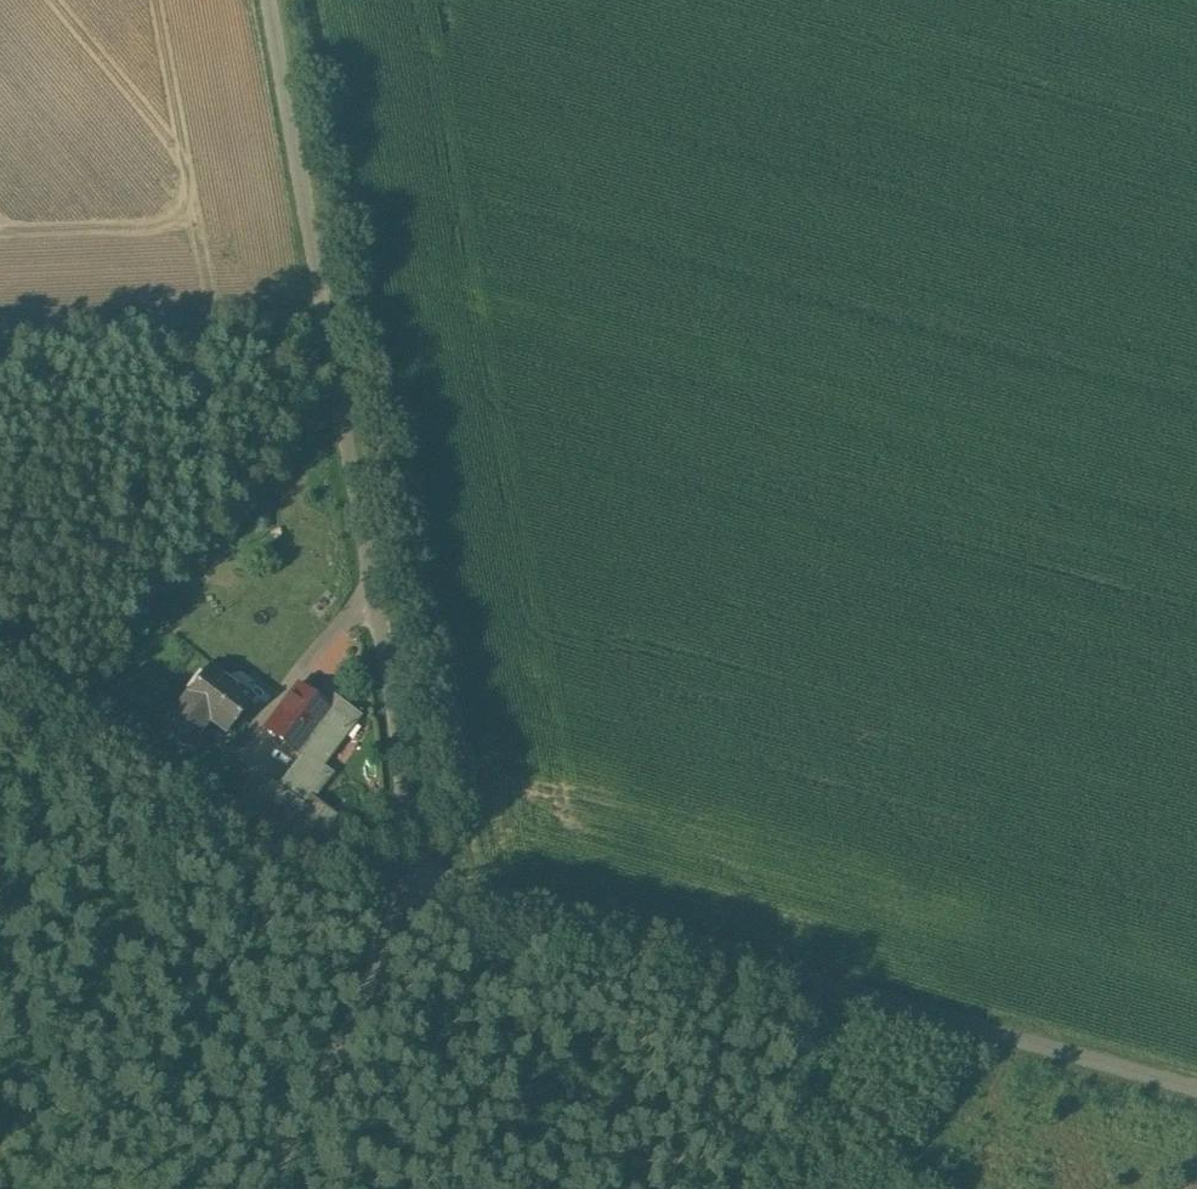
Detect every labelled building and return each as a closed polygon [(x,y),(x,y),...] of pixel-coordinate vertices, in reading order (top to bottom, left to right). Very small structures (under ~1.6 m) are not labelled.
[(258,696),(210,661),(164,725),(191,745),(207,723),(227,738),(258,696)] [(363,716),(321,683),(313,694),(297,682),(261,728),(299,757),(279,782),(310,806),(336,773),(325,764),(363,716)]
